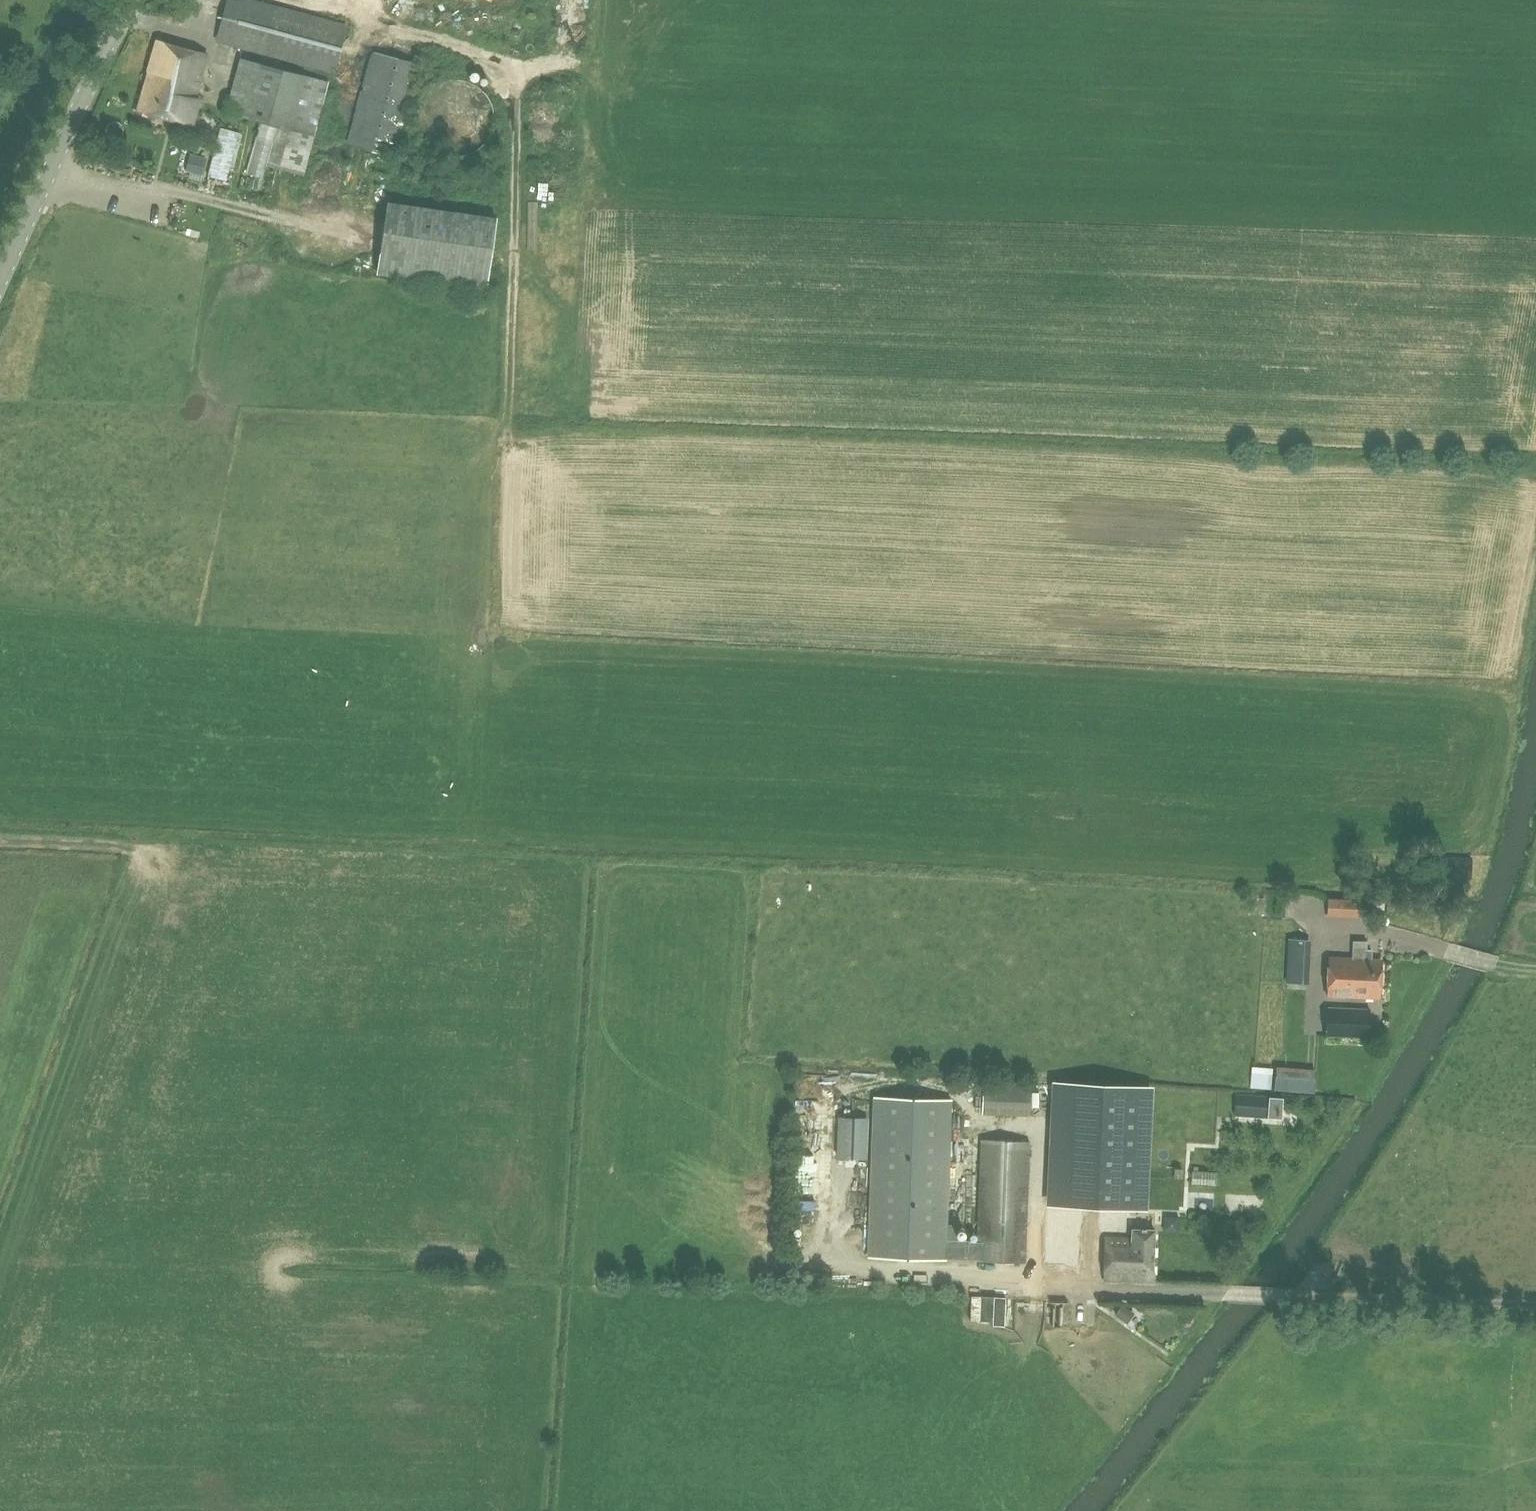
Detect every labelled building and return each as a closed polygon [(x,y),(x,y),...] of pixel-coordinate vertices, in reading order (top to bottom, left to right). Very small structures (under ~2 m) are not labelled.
[(261,0),(226,0),(225,5),(216,41),(335,72),(347,23),(271,3),(261,0)] [(384,13),(402,14),(402,2),(384,1),(384,13)] [(206,54),(156,40),(137,108),(191,123),(197,98),(194,97),(206,54)] [(423,63),(413,61),(400,57),(371,50),(346,142),(398,157),(423,63)] [(328,80),(239,57),(225,113),(258,121),(276,126),(274,136),(266,165),(303,175),(328,80)] [(493,122),(493,113),(492,107),(490,101),(487,95),(483,90),(478,86),(473,83),(469,81),(462,79),(457,78),(452,78),(448,79),(444,80),(439,82),(435,84),(431,87),(426,92),(423,96),(420,101),(418,107),(417,114),(417,116),(417,121),(418,125),(419,130),(422,136),(426,142),(430,146),(436,150),(442,153),(448,155),(453,155),(460,154),(466,153),(473,151),(478,148),(482,145),(486,140),(489,134),(492,129),(493,122)] [(206,157),(190,153),(186,169),(191,170),(202,173),(206,157)] [(387,202),(378,269),(486,283),(494,216),(387,202)] [(1328,897),(1327,916),(1368,917),(1369,899),(1328,897)] [(1288,937),(1286,982),(1308,983),(1310,939),(1288,937)] [(1328,957),(1327,994),(1379,996),(1381,959),(1372,958),(1372,949),(1366,948),(1367,940),(1352,939),(1351,958),(1328,957)] [(1327,1006),(1324,1035),(1368,1037),(1369,1007),(1327,1006)] [(1245,1082),(1262,1082),(1262,1060),(1246,1060),(1245,1082)] [(1272,1089),(1314,1092),(1316,1069),(1274,1065),(1272,1089)] [(1027,1111),(1029,1082),(983,1080),(981,1111),(1027,1113),(1027,1111)] [(1154,1085),(1055,1080),(1048,1202),(1148,1207),(1154,1085)] [(1269,1095),(1235,1093),(1234,1115),(1262,1117),(1263,1113),(1267,1113),(1269,1095)] [(944,1258),(944,1257),(976,1258),(976,1260),(1026,1262),(1030,1140),(980,1138),(977,1239),(945,1238),(949,1098),(873,1096),(868,1256),(944,1258)] [(1187,1165),(1186,1178),(1210,1179),(1211,1166),(1187,1165)] [(1168,1207),(1207,1208),(1207,1185),(1169,1184),(1168,1207)] [(1045,1222),(1044,1263),(1078,1263),(1079,1223),(1045,1222)] [(1151,1280),(1154,1229),(1132,1228),(1131,1239),(1106,1238),(1104,1278),(1151,1280)] [(1019,1294),(1020,1305),(1036,1304),(1035,1293),(1019,1294)] [(1130,1313),(1120,1307),(1114,1316),(1124,1323),(1130,1313)]
